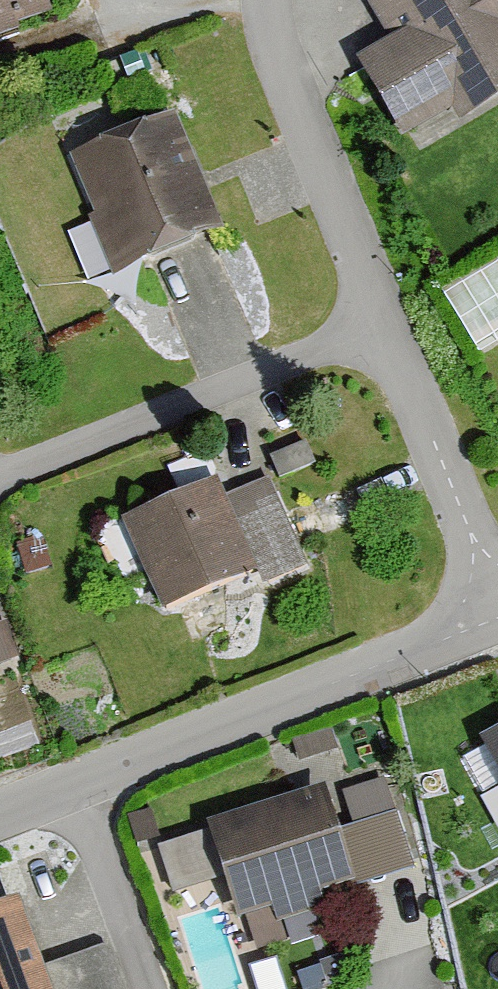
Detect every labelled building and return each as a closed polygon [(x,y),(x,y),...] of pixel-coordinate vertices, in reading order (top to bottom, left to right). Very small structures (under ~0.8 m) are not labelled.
[(41,19),(34,0),(0,0),(0,35),(41,19)] [(374,30),(338,49),(386,140),(497,81),(497,23),(486,0),(359,0),(374,30)] [(162,126),(64,165),(108,273),(205,234),(162,126)] [(242,457),(101,523),(155,638),(297,571),(242,457)] [(0,612),(0,665),(10,663),(1,612),(0,612)] [(487,744),(497,764),(497,738),(487,744)] [(342,789),(368,877),(414,864),(388,775),(342,789)] [(355,881),(322,781),(212,817),(245,917),(355,881)] [(15,895),(0,901),(0,988),(51,988),(15,895)]
